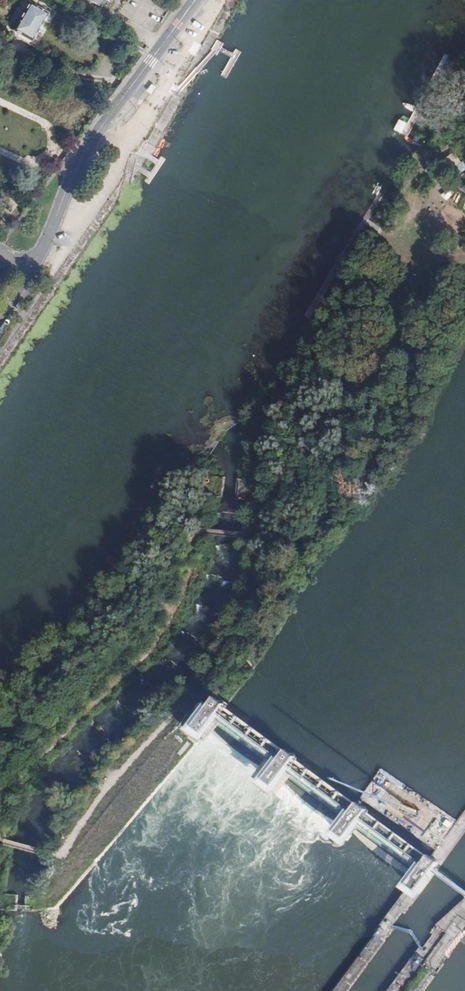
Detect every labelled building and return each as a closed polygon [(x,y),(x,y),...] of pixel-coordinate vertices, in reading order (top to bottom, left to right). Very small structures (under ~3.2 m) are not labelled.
[(3,24),(22,36),(39,7),(28,0),(17,0),(3,24)] [(242,52),(236,49),(234,53),(222,47),(224,43),(217,39),(211,51),(217,55),(220,50),(231,57),(221,75),(227,78),(232,68),(242,52)] [(128,62),(133,67),(140,58),(136,55),(132,59),(130,59),(128,62)] [(25,195),(23,200),(30,204),(34,199),(25,195)]
